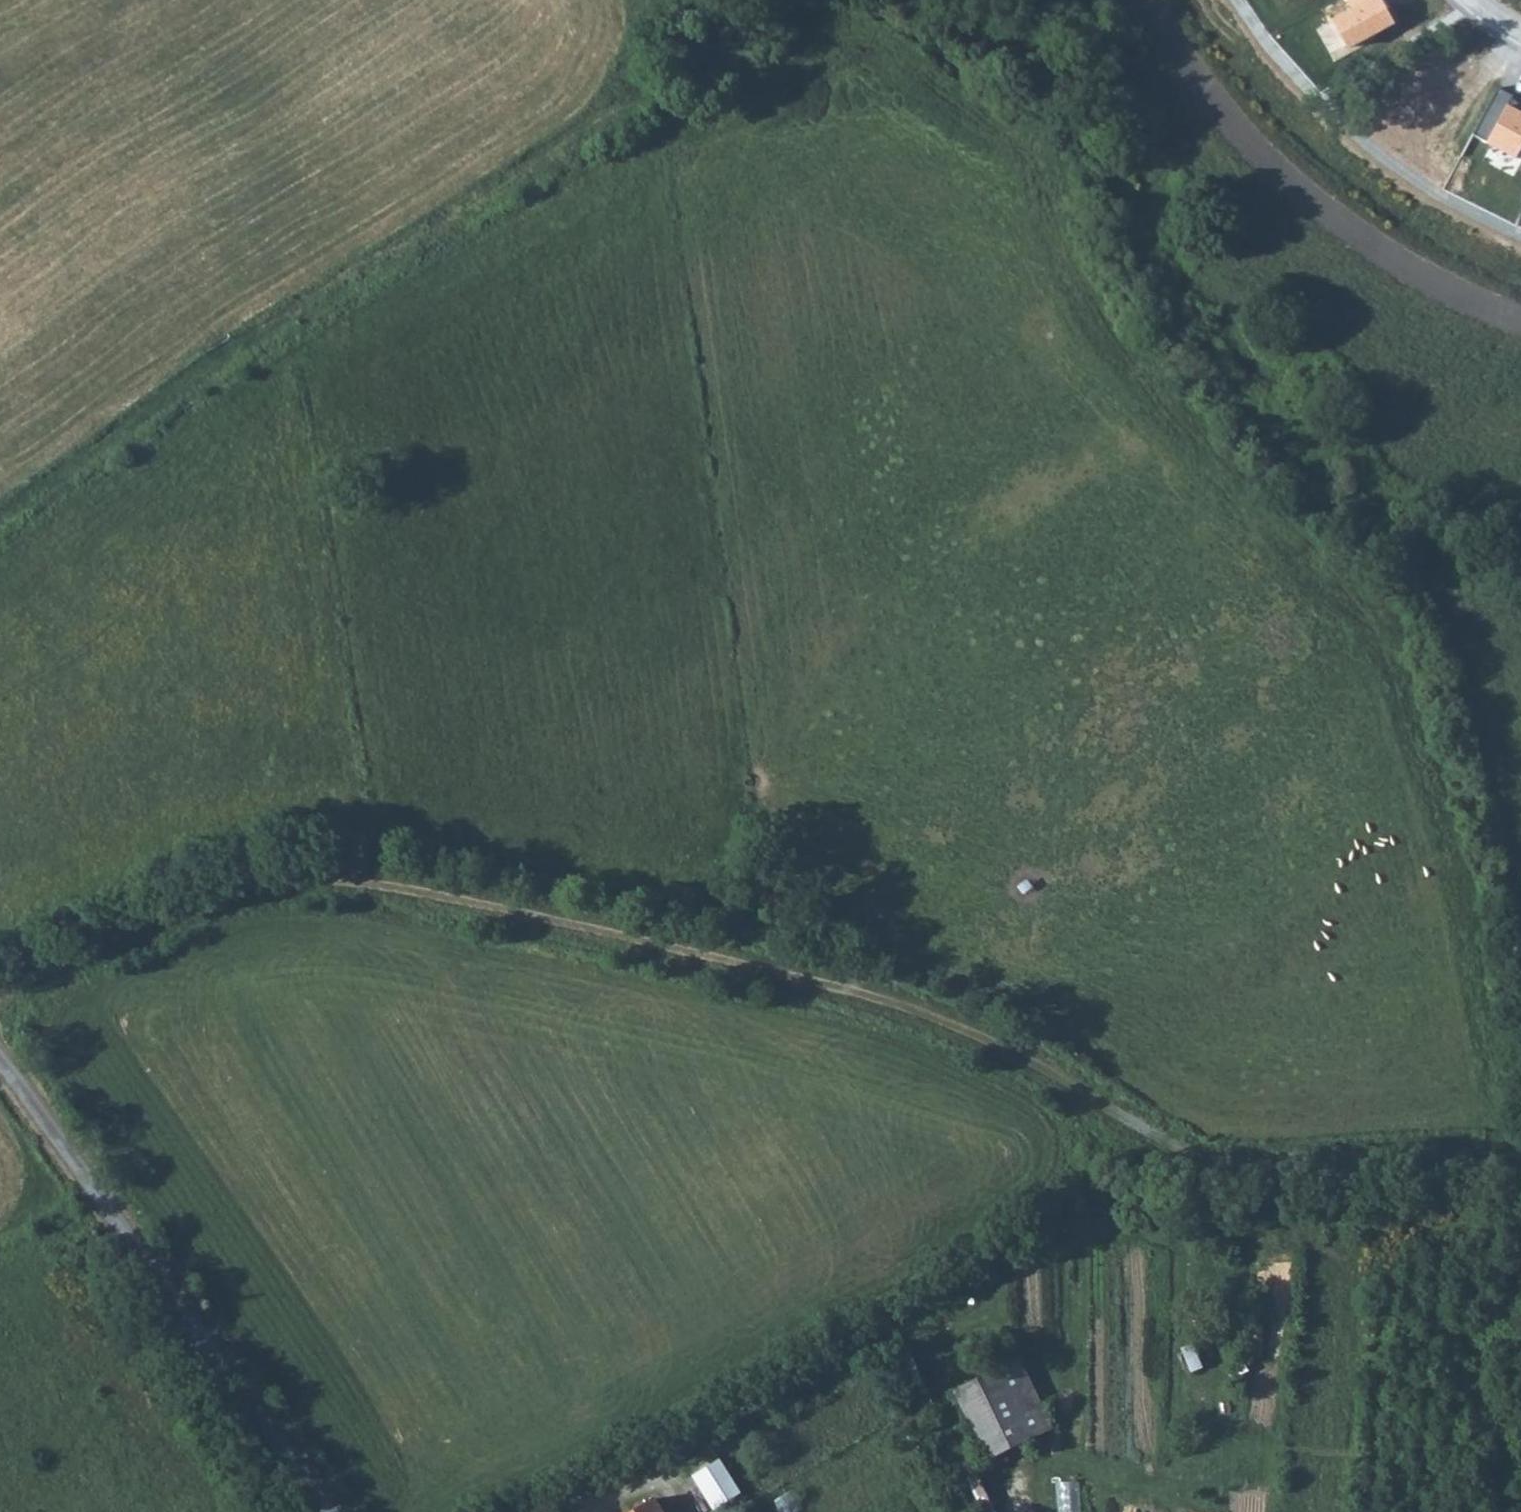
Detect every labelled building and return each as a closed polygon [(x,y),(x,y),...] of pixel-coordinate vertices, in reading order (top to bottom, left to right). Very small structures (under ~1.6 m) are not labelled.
[(1351,8),(1330,19),(1347,49),(1394,23),(1382,0),(1347,0),(1351,8)] [(1473,134),(1514,157),(1520,144),(1520,113),(1508,106),(1514,96),(1499,88),(1473,134)] [(957,1383),(991,1454),(1053,1425),(1020,1354),(957,1383)] [(1080,1482),(1058,1481),(1057,1511),(1079,1511),(1080,1482)] [(617,1509),(619,1511),(672,1511),(655,1487),(617,1509)]
